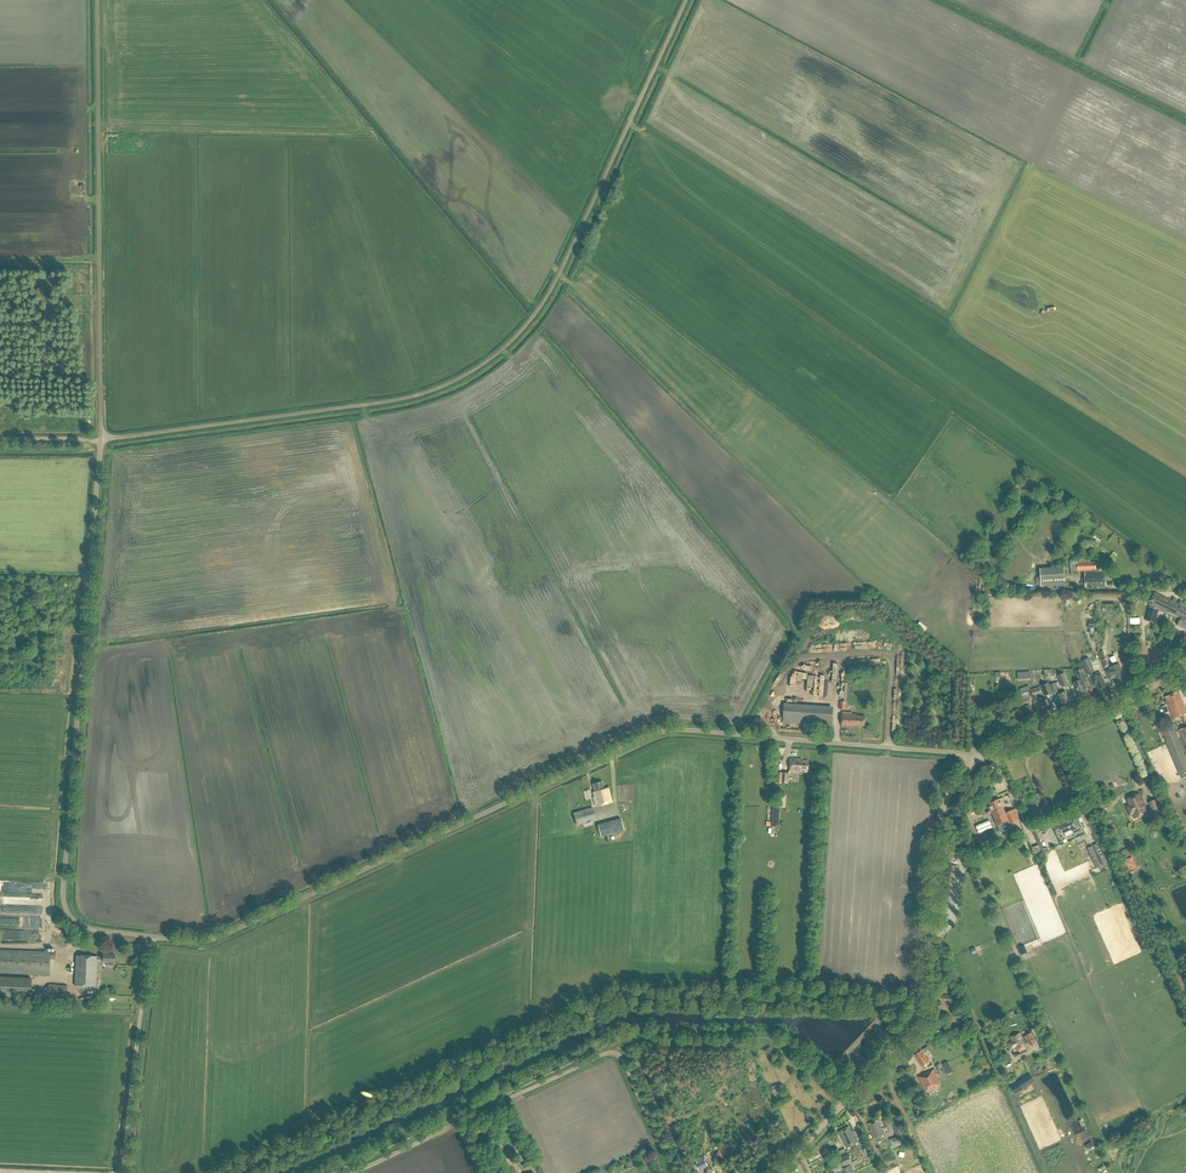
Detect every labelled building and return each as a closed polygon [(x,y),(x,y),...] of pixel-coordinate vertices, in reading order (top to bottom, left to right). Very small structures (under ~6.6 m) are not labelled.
[(1078,559),(1070,560),(1070,572),(1096,570),(1095,561),(1078,562),(1078,559)] [(1039,568),(1040,587),(1064,586),(1063,566),(1039,568)] [(1085,573),(1085,587),(1106,587),(1105,572),(1085,573)] [(1179,621),(1177,626),(1185,630),(1185,599),(1184,604),(1180,601),(1178,605),(1175,603),(1176,600),(1174,598),(1172,602),(1155,593),(1149,606),(1148,612),(1144,611),(1143,617),(1146,618),(1146,621),(1155,623),(1158,610),(1179,621)] [(919,624),(925,631),(929,627),(922,620),(919,624)] [(1119,643),(1123,647),(1127,642),(1123,638),(1119,643)] [(1108,665),(1102,650),(1098,652),(1104,667),(1108,665)] [(817,658),(817,660),(809,660),(808,667),(813,667),(813,668),(825,668),(826,659),(817,658)] [(1088,658),(1081,661),(1086,675),(1094,672),(1088,658)] [(1113,669),(1106,672),(1110,681),(1115,679),(1116,683),(1124,680),(1122,675),(1122,674),(1119,664),(1112,667),(1113,669)] [(1087,694),(1084,688),(1089,686),(1082,667),(1074,670),(1079,681),(1075,683),(1076,687),(1075,687),(1079,697),(1087,694)] [(1097,686),(1099,690),(1106,687),(1100,672),(1089,676),(1093,687),(1097,686)] [(1056,675),(1062,688),(1068,685),(1062,673),(1056,675)] [(1052,693),(1052,694),(1060,691),(1057,682),(1049,685),(1052,693)] [(1049,685),(1048,683),(1041,685),(1045,696),(1052,693),(1049,685)] [(1019,694),(1027,716),(1034,713),(1030,704),(1032,703),(1027,691),(1019,694)] [(1066,691),(1058,694),(1062,704),(1069,701),(1066,691)] [(1165,702),(1166,707),(1168,706),(1174,720),(1185,714),(1185,711),(1178,692),(1164,698),(1166,702),(1165,702)] [(1050,702),(1048,698),(1039,701),(1043,711),(1050,708),(1048,703),(1050,702)] [(783,722),(832,726),(833,709),(783,705),(783,722)] [(1026,721),(1021,707),(1013,711),(1018,724),(1026,721)] [(852,713),(842,712),(841,727),(854,728),(854,726),(865,727),(865,717),(856,716),(856,715),(852,714),(852,713)] [(1179,774),(1185,771),(1185,757),(1173,726),(1161,731),(1179,774)] [(802,762),(802,760),(790,759),(789,772),(801,773),(801,772),(807,773),(808,762),(802,762)] [(776,782),(788,783),(789,773),(777,772),(776,782)] [(611,803),(608,789),(604,790),(601,782),(592,785),(594,792),(593,793),(594,797),(593,797),(596,807),(611,803)] [(1129,805),(1126,806),(1130,816),(1132,815),(1134,819),(1148,813),(1143,801),(1142,802),(1139,794),(1126,800),(1129,805)] [(1148,803),(1152,810),(1166,804),(1163,797),(1148,803)] [(1008,820),(1010,825),(1020,821),(1015,809),(1006,813),(1000,799),(988,804),(991,811),(990,812),(989,811),(986,812),(988,815),(991,814),(990,813),(992,813),(997,825),(1008,820)] [(573,812),(576,825),(596,819),(592,807),(573,812)] [(780,808),(771,807),(770,826),(779,827),(780,808)] [(1071,816),(1050,825),(1056,837),(1070,831),(1072,834),(1082,830),(1077,819),(1073,821),(1071,816)] [(1134,855),(1124,859),(1128,870),(1139,866),(1134,855)] [(20,893),(24,893),(24,884),(0,883),(0,892),(20,893)] [(1182,916),(1185,915),(1185,901),(1184,901),(1178,903),(1182,916)] [(6,933),(5,941),(14,941),(14,937),(11,937),(11,933),(6,933)] [(49,975),(50,959),(55,959),(55,951),(0,949),(0,973),(49,975)] [(98,957),(76,956),(75,986),(96,987),(98,962),(103,962),(107,962),(107,966),(114,966),(114,963),(115,963),(115,955),(103,955),(103,957),(98,957)] [(31,997),(31,977),(0,976),(0,996),(31,997)] [(48,984),(48,999),(66,1000),(67,984),(48,984)] [(1010,1049),(1011,1048),(1016,1046),(1018,1050),(1027,1046),(1026,1046),(1026,1044),(1026,1043),(1028,1042),(1030,1045),(1035,1043),(1035,1042),(1038,1040),(1042,1050),(1050,1046),(1048,1042),(1047,1043),(1043,1034),(1037,1037),(1036,1035),(1032,1036),(1031,1033),(1026,1035),(1026,1036),(1022,1038),(1020,1033),(1010,1037),(1013,1042),(1009,1043),(1008,1044),(1010,1049)] [(915,1055),(918,1059),(917,1059),(923,1068),(930,1064),(924,1055),(923,1056),(920,1052),(915,1055)] [(953,1071),(948,1062),(943,1065),(947,1073),(953,1071)] [(924,1075),(918,1077),(925,1091),(930,1089),(930,1090),(940,1085),(937,1078),(940,1077),(936,1068),(923,1073),(924,1075)] [(1011,1082),(1014,1088),(1028,1078),(1025,1073),(1011,1082)] [(896,1137),(890,1140),(893,1146),(904,1142),(894,1117),(883,1121),(885,1127),(892,1125),(896,1137)] [(868,1124),(873,1139),(883,1136),(880,1128),(879,1127),(877,1121),(868,1124)] [(475,1135),(488,1130),(486,1125),(473,1130),(475,1135)] [(1060,1130),(1065,1143),(1068,1142),(1066,1138),(1070,1137),(1071,1140),(1074,1139),(1071,1132),(1074,1130),(1072,1125),(1060,1130)] [(851,1132),(848,1127),(838,1132),(847,1148),(858,1142),(852,1131),(851,1132)] [(839,1158),(843,1167),(852,1162),(847,1154),(839,1158)] [(705,1160),(695,1165),(698,1172),(708,1167),(705,1160)] [(843,1168),(845,1172),(850,1172),(854,1171),(850,1164),(843,1168)]
